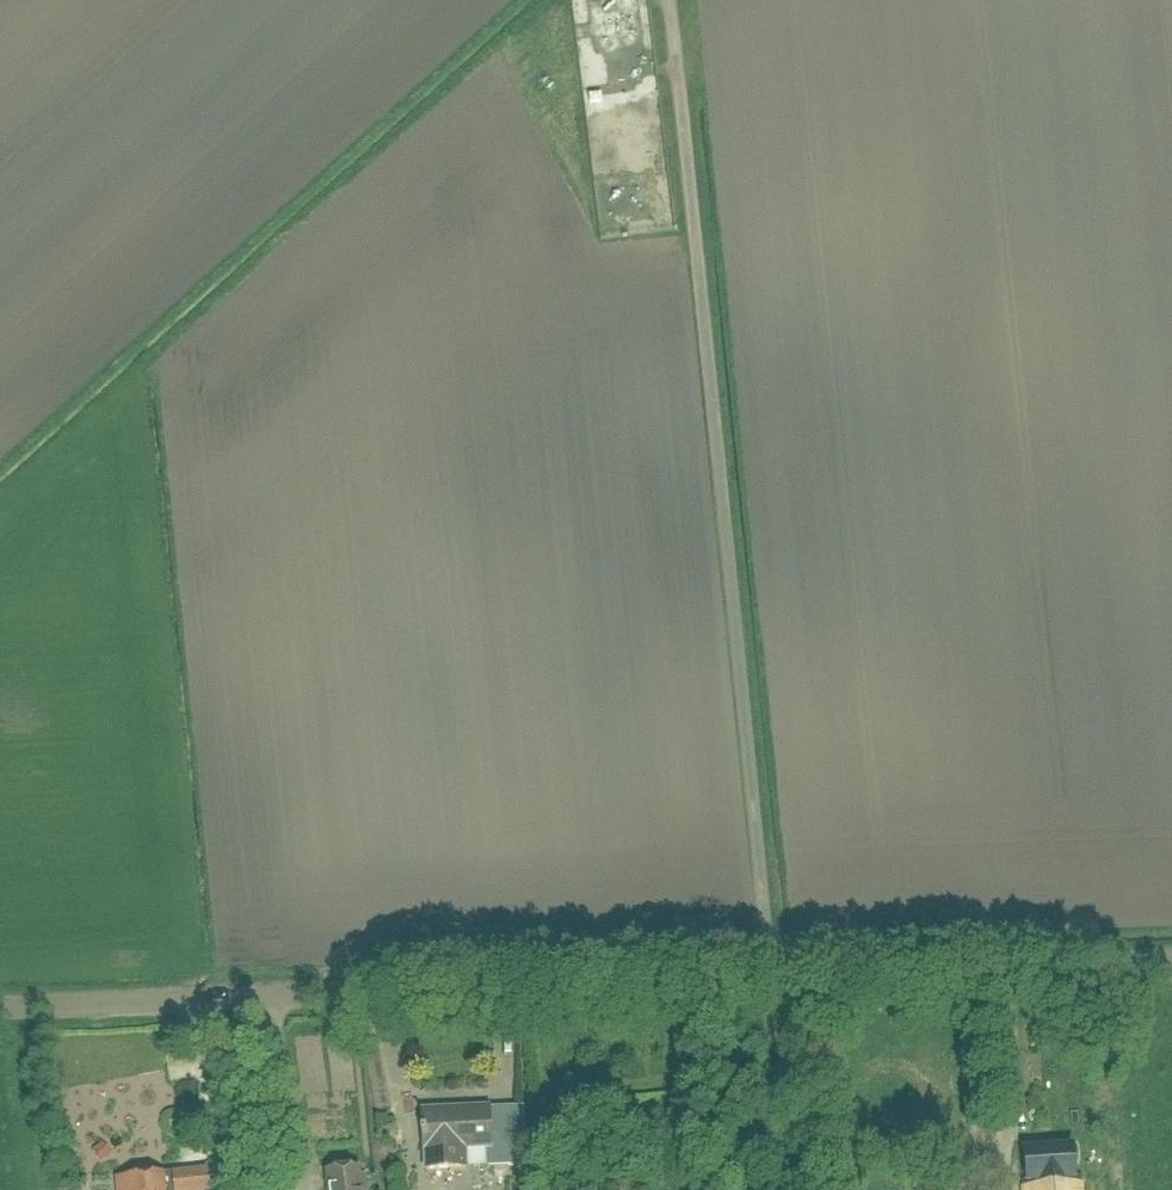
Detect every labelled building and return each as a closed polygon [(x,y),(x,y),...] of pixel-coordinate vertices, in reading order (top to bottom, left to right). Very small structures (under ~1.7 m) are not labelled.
[(596,35),(581,36),(584,89),(641,85),(638,51),(597,53),(596,35)] [(600,96),(588,97),(588,105),(601,104),(600,96)] [(609,181),(614,224),(658,219),(654,177),(609,181)] [(463,1169),(463,1150),(488,1149),(488,1167),(507,1167),(506,1132),(489,1133),(489,1110),(421,1112),(423,1151),(424,1151),(424,1170),(463,1169)] [(1080,1179),(1080,1177),(1074,1178),(1072,1147),(1024,1150),(1026,1181),(1022,1181),(1022,1183),(1023,1183),(1023,1189),(1080,1189),(1079,1179),(1080,1179)] [(114,1179),(115,1189),(209,1189),(207,1171),(161,1175),(161,1174),(114,1179)] [(358,1171),(325,1174),(327,1189),(364,1189),(362,1180),(359,1180),(358,1171)]
